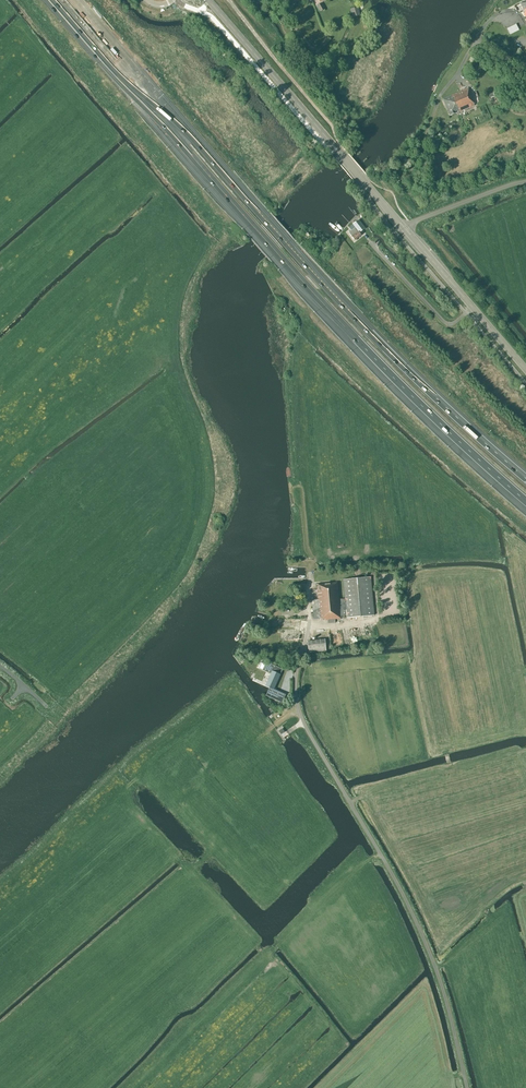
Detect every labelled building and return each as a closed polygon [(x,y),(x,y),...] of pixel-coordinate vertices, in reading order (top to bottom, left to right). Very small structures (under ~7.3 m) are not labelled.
[(351,10),(353,17),(359,15),(357,8),(351,10)] [(516,23),(507,28),(510,34),(519,30),(516,23)] [(443,99),(443,100),(450,115),(474,105),(473,101),(474,101),(468,88),(443,99)] [(358,220),(355,222),(354,223),(352,224),(355,228),(349,232),(352,236),(354,240),(361,235),(359,233),(365,229),(358,220)] [(347,618),(374,615),(370,577),(343,579),(345,599),(339,599),(337,583),(317,584),(318,597),(318,599),(312,600),(314,620),(325,619),(325,620),(327,620),(328,623),(335,623),(335,619),(341,618),(341,617),(347,617),(347,618)] [(326,652),(325,639),(307,640),(308,654),(326,652)] [(269,686),(268,688),(265,694),(282,703),(286,693),(274,688),(282,668),(266,660),(263,667),(271,671),(265,685),(269,686)]
